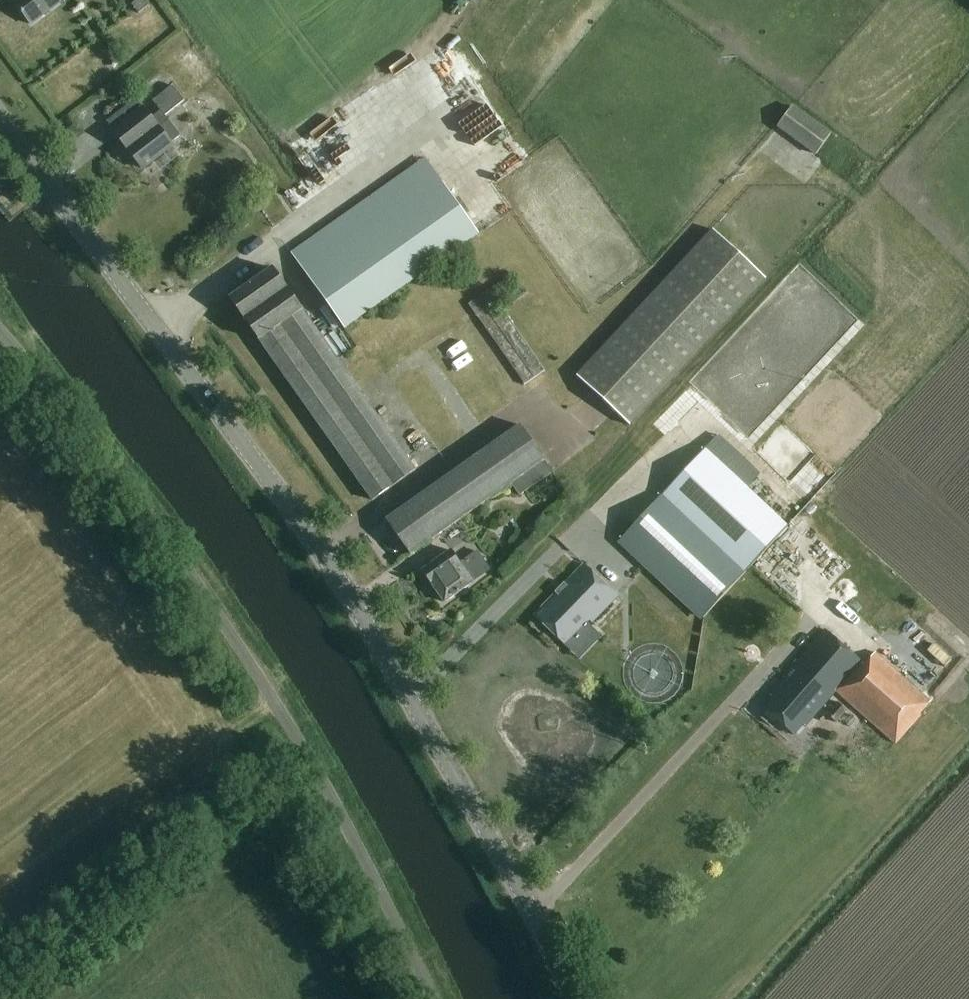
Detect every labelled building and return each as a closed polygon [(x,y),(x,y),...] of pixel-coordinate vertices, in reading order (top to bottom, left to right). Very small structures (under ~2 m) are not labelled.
[(57,3),(55,0),(14,0),(11,2),(28,25),(57,3)] [(148,7),(142,0),(139,0),(130,6),(137,15),(148,7)] [(162,117),(182,102),(170,86),(150,102),(162,117)] [(463,88),(436,106),(489,189),(516,172),(463,88)] [(137,98),(106,122),(113,131),(111,132),(140,170),(180,138),(167,121),(159,127),(137,98)] [(826,161),(840,142),(833,137),(834,135),(795,107),(779,129),(817,157),(818,156),(826,161)] [(427,159),(293,253),(347,330),(481,236),(427,159)] [(632,427),(768,280),(714,230),(578,377),(632,427)] [(370,500),(412,471),(269,270),(228,299),(370,500)] [(527,385),(547,372),(499,302),(524,285),(517,274),(471,305),(527,385)] [(522,493),(552,472),(519,426),(385,521),(410,556),(514,482),(522,493)] [(703,620),(789,529),(746,488),(760,473),(721,436),(620,541),(703,620)] [(492,568),(478,550),(468,559),(459,566),(449,553),(421,574),(444,605),(472,584),(492,568)] [(592,622),(616,597),(583,565),(534,615),(564,645),(590,619),(592,622)] [(863,663),(824,629),(782,677),(784,678),(768,696),(770,698),(761,708),(791,734),(802,721),(806,724),(834,692),(895,745),(919,717),(917,715),(930,700),(874,651),(863,663)] [(836,724),(847,711),(836,702),(825,714),(836,724)]
